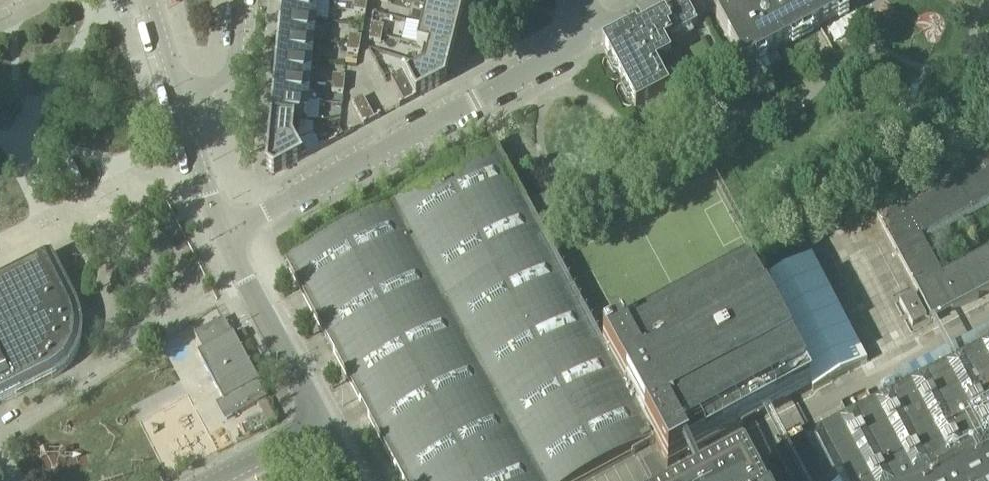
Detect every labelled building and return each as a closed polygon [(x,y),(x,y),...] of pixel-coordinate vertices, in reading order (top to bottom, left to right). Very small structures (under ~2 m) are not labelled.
[(317,1),(308,0),(281,0),(280,18),(315,21),(317,1)] [(464,0),(427,0),(426,6),(461,14),(464,0)] [(601,43),(635,107),(668,90),(655,65),(670,57),(665,48),(666,42),(697,26),(683,0),(601,43)] [(801,37),(781,0),(747,0),(715,17),(743,68),(801,37)] [(801,37),(848,12),(842,0),(781,0),(801,37)] [(365,14),(366,6),(355,4),(353,11),(365,14)] [(456,34),(461,14),(426,6),(421,25),(456,34)] [(314,42),(315,21),(280,18),(278,38),(314,42)] [(382,35),(383,27),(371,25),(370,33),(382,35)] [(451,54),(456,34),(421,25),(416,46),(422,48),(451,54)] [(380,43),(382,35),(370,33),(368,41),(380,43)] [(359,46),(361,38),(349,36),(348,44),(359,46)] [(312,62),(314,42),(278,38),(276,58),(312,62)] [(358,54),(359,46),(348,44),(346,52),(358,54)] [(443,84),(451,54),(422,48),(418,64),(443,84)] [(310,82),(312,62),(276,58),(274,79),(310,82)] [(443,84),(418,64),(401,73),(405,80),(415,99),(443,84)] [(746,71),(737,76),(744,90),(754,85),(746,71)] [(405,80),(401,73),(390,79),(394,86),(405,80)] [(344,85),(345,77),(333,76),(332,84),(344,85)] [(308,102),(310,82),(274,79),(272,99),(308,102)] [(415,99),(405,80),(394,86),(404,105),(415,99)] [(343,93),(344,85),(332,84),(331,92),(343,93)] [(366,105),(362,97),(351,103),(355,111),(366,105)] [(306,123),(308,102),(272,99),(270,119),(306,123)] [(370,113),(366,105),(355,111),(360,119),(370,113)] [(374,121),(370,113),(360,119),(363,125),(365,124),(366,125),(374,121)] [(298,141),(299,123),(306,124),(306,123),(270,119),(267,155),(298,141)] [(273,175),(306,157),(305,155),(298,141),(267,155),(266,170),(273,175)] [(972,154),(971,152),(946,168),(945,166),(922,181),(921,179),(897,194),(896,192),(872,208),(932,320),(978,299),(977,298),(988,293),(988,248),(940,274),(920,236),(988,199),(988,143),(972,154)] [(602,346),(555,260),(534,221),(523,201),(494,147),(290,263),(289,269),(402,480),(584,480),(654,444),(602,346)] [(70,158),(48,169),(56,184),(59,190),(81,180),(70,158)] [(554,206),(547,194),(534,202),(540,213),(554,206)] [(52,379),(75,356),(77,353),(78,350),(79,347),(80,344),(81,341),(82,338),(82,335),(82,332),(82,329),(80,317),(76,304),(51,254),(0,280),(0,405),(52,379)] [(810,256),(765,279),(784,315),(775,320),(811,391),(866,362),(810,256)] [(613,340),(602,346),(654,444),(666,467),(809,391),(745,269),(613,340)] [(912,295),(898,303),(911,327),(925,319),(912,295)] [(226,421),(266,399),(258,383),(259,383),(233,334),(232,335),(223,319),(222,320),(194,335),(202,350),(197,353),(225,406),(220,409),(226,421)] [(892,377),(900,391),(988,345),(988,326),(892,377)] [(900,391),(775,457),(787,480),(988,480),(988,345),(900,391)]
